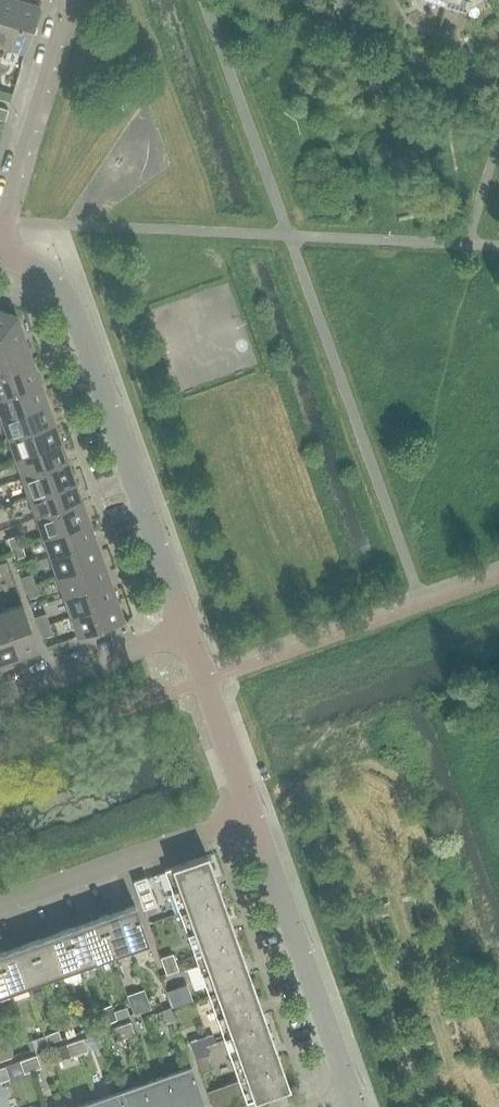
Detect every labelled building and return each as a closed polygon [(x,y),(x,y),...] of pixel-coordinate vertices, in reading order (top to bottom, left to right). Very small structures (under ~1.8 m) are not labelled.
[(5,46),(18,0),(0,0),(0,45),(5,46)] [(22,0),(18,0),(5,46),(25,52),(40,5),(22,0)] [(424,1),(467,12),(469,6),(479,0),(425,0),(424,1)] [(320,29),(330,33),(334,24),(324,20),(320,29)] [(5,121),(6,121),(9,112),(0,109),(0,120),(5,121)] [(0,310),(0,333),(17,316),(0,310)] [(17,316),(0,333),(0,375),(33,363),(17,316)] [(33,363),(0,375),(0,397),(40,383),(33,363)] [(40,383),(0,397),(0,416),(1,419),(47,402),(40,383)] [(54,422),(47,402),(1,419),(8,439),(54,422)] [(61,442),(54,422),(8,439),(15,458),(61,442)] [(68,462),(61,442),(15,458),(22,478),(68,462)] [(75,482),(68,462),(22,478),(29,498),(75,482)] [(82,501),(75,482),(29,498),(36,518),(82,501)] [(89,521),(82,501),(36,518),(43,538),(89,521)] [(96,541),(89,521),(43,538),(50,557),(96,541)] [(11,550),(20,546),(17,536),(7,539),(11,550)] [(103,561),(96,541),(50,557),(57,577),(103,561)] [(20,546),(11,550),(14,560),(24,556),(20,546)] [(110,580),(103,561),(57,577),(64,597),(110,580)] [(25,589),(34,585),(31,575),(21,579),(25,589)] [(117,600),(110,580),(64,597),(71,617),(117,600)] [(38,596),(34,585),(25,589),(28,599),(38,596)] [(71,617),(78,637),(124,620),(117,600),(71,617)] [(22,604),(2,611),(18,658),(39,651),(22,604)] [(0,612),(0,664),(18,658),(2,611),(0,612)] [(38,628),(49,624),(45,614),(35,618),(38,628)] [(49,624),(38,628),(42,638),(52,634),(49,624)] [(246,1103),(289,1088),(207,855),(156,873),(163,893),(171,890),(239,1080),(246,1103)] [(146,877),(133,881),(140,900),(141,903),(143,909),(156,905),(146,877)] [(135,905),(117,911),(130,948),(148,942),(135,905)] [(117,911),(99,917),(113,954),(130,948),(117,911)] [(99,917),(82,923),(95,960),(113,954),(99,917)] [(82,923),(65,930),(78,967),(95,960),(82,923)] [(65,930),(48,936),(61,973),(78,967),(65,930)] [(48,936),(30,942),(44,979),(61,973),(48,936)] [(30,942),(13,948),(26,985),(44,979),(30,942)] [(0,953),(0,965),(9,991),(26,985),(13,948),(0,953)] [(162,959),(165,967),(177,963),(174,955),(162,959)] [(180,971),(177,963),(165,967),(168,976),(180,971)] [(9,991),(0,965),(0,994),(9,991)] [(188,985),(167,992),(172,1007),(193,1000),(188,985)] [(117,1021),(112,1006),(98,1010),(103,1026),(117,1021)] [(127,1008),(114,1012),(117,1020),(130,1016),(127,1008)] [(90,1016),(81,1019),(85,1031),(94,1028),(90,1016)] [(72,1021),(63,1024),(67,1039),(76,1036),(72,1021)] [(136,1035),(131,1023),(124,1026),(128,1038),(136,1035)] [(128,1038),(124,1026),(116,1028),(120,1041),(128,1038)] [(62,1040),(59,1032),(46,1037),(49,1044),(62,1040)] [(217,1043),(215,1035),(192,1043),(195,1051),(207,1047),(217,1043)] [(44,1037),(28,1042),(31,1051),(47,1045),(44,1037)] [(88,1052),(84,1040),(77,1043),(81,1055),(88,1052)] [(0,1045),(0,1061),(14,1056),(9,1042),(0,1045)] [(81,1055),(77,1043),(69,1045),(73,1057),(81,1055)] [(207,1047),(195,1051),(197,1059),(210,1055),(207,1047)] [(41,1069),(37,1057),(30,1059),(33,1071),(41,1069)] [(33,1071),(30,1059),(22,1062),(26,1074),(33,1071)] [(191,1066),(166,1075),(178,1106),(205,1106),(191,1066)] [(166,1075),(143,1083),(151,1106),(178,1106),(166,1075)] [(246,1103),(239,1080),(207,1091),(213,1106),(234,1106),(246,1103)] [(141,1084),(119,1092),(125,1106),(151,1106),(143,1083),(141,1084)] [(119,1092),(96,1100),(98,1106),(125,1106),(119,1092)]
